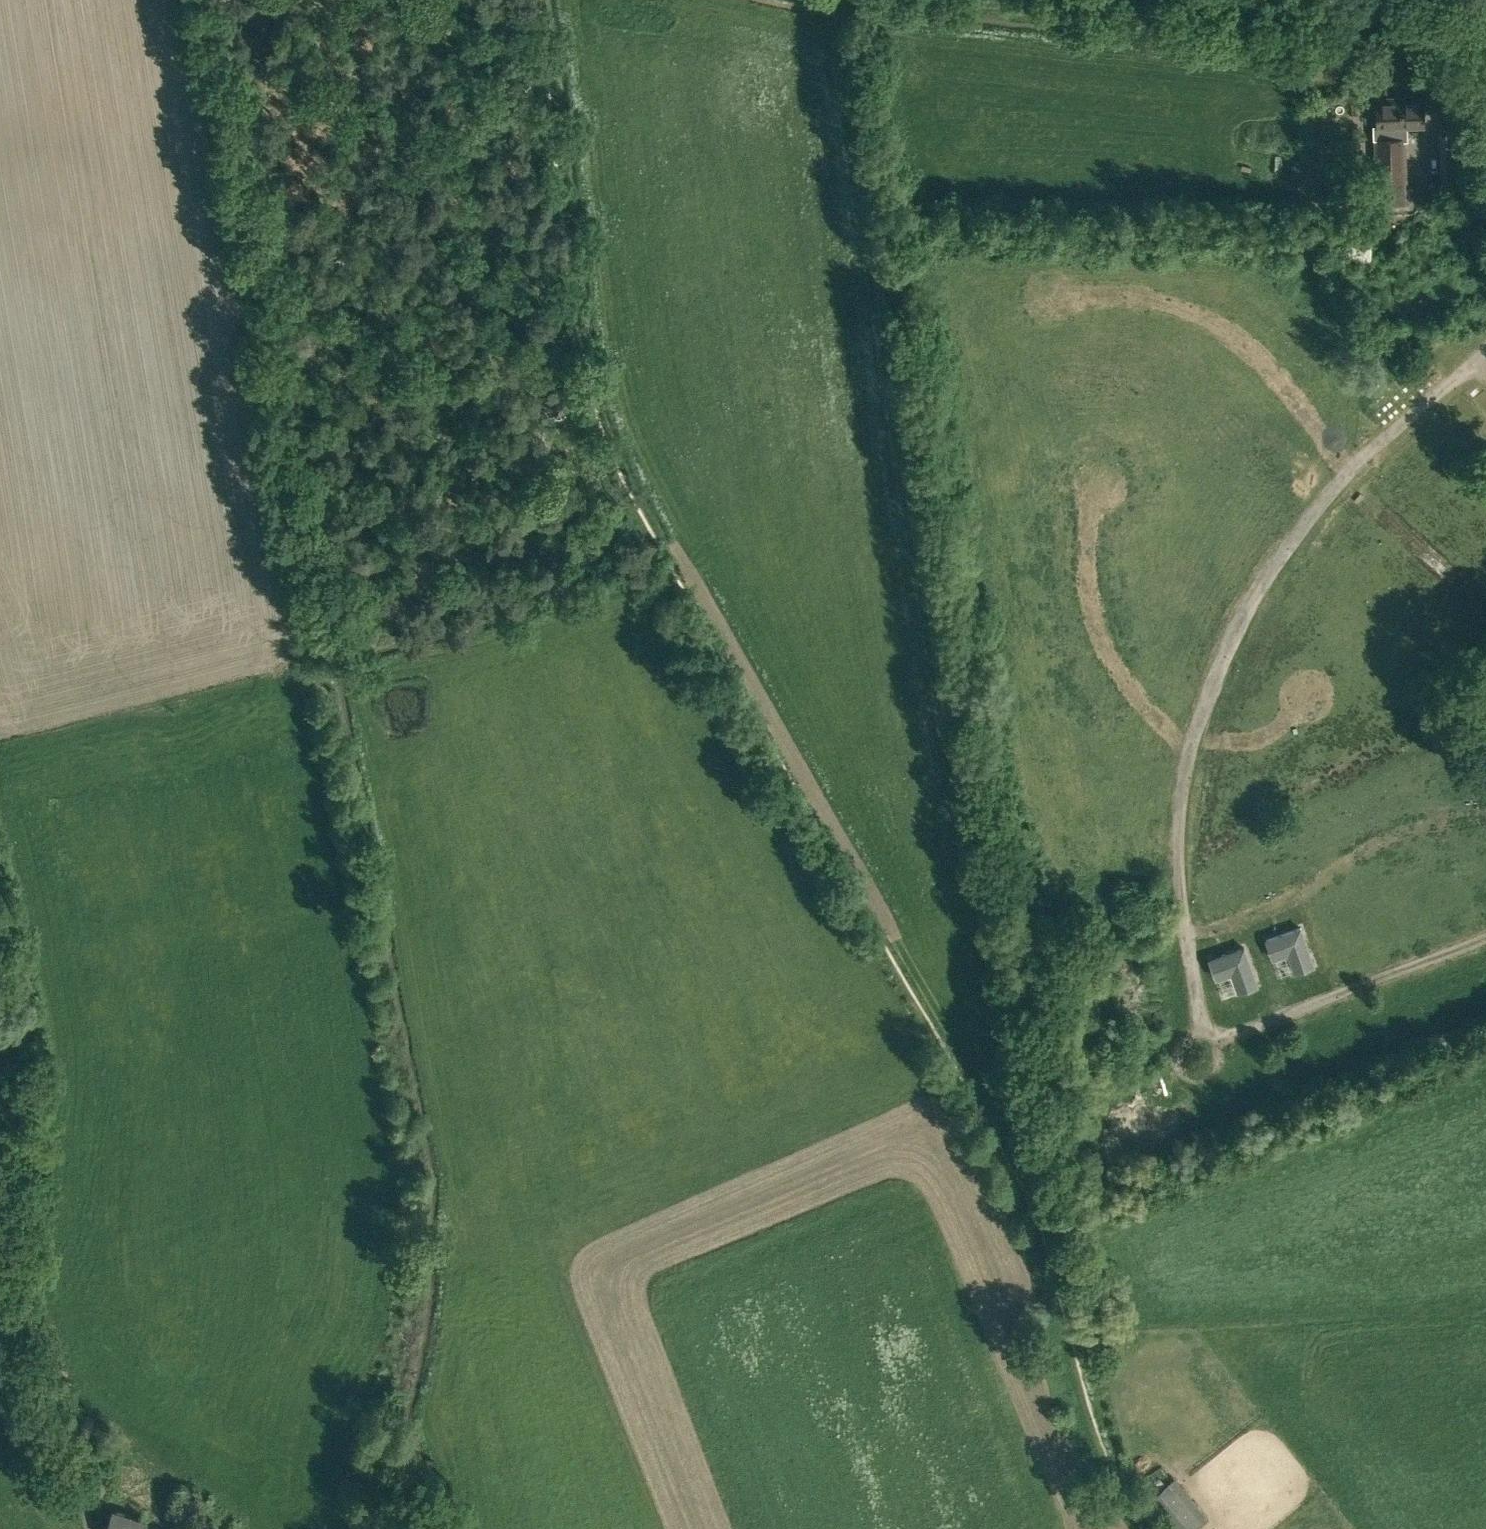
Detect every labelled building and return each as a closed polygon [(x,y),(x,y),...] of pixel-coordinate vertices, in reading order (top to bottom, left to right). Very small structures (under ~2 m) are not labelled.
[(1406,203),(1404,139),(1407,139),(1406,125),(1424,125),(1423,97),(1377,98),(1378,126),(1379,126),(1379,138),(1376,138),(1378,204),(1406,203)] [(1363,200),(1363,179),(1326,178),(1325,199),(1363,200)] [(1288,952),(1295,971),(1314,965),(1300,927),(1266,939),(1273,958),(1288,952)] [(1244,947),(1210,959),(1217,978),(1232,972),(1238,991),(1257,985),(1244,947)] [(1149,1125),(1110,1135),(1116,1158),(1155,1148),(1149,1125)] [(1168,1484),(1151,1498),(1175,1528),(1196,1528),(1201,1525),(1168,1484)] [(146,1521),(114,1510),(107,1528),(144,1528),(146,1521)]
